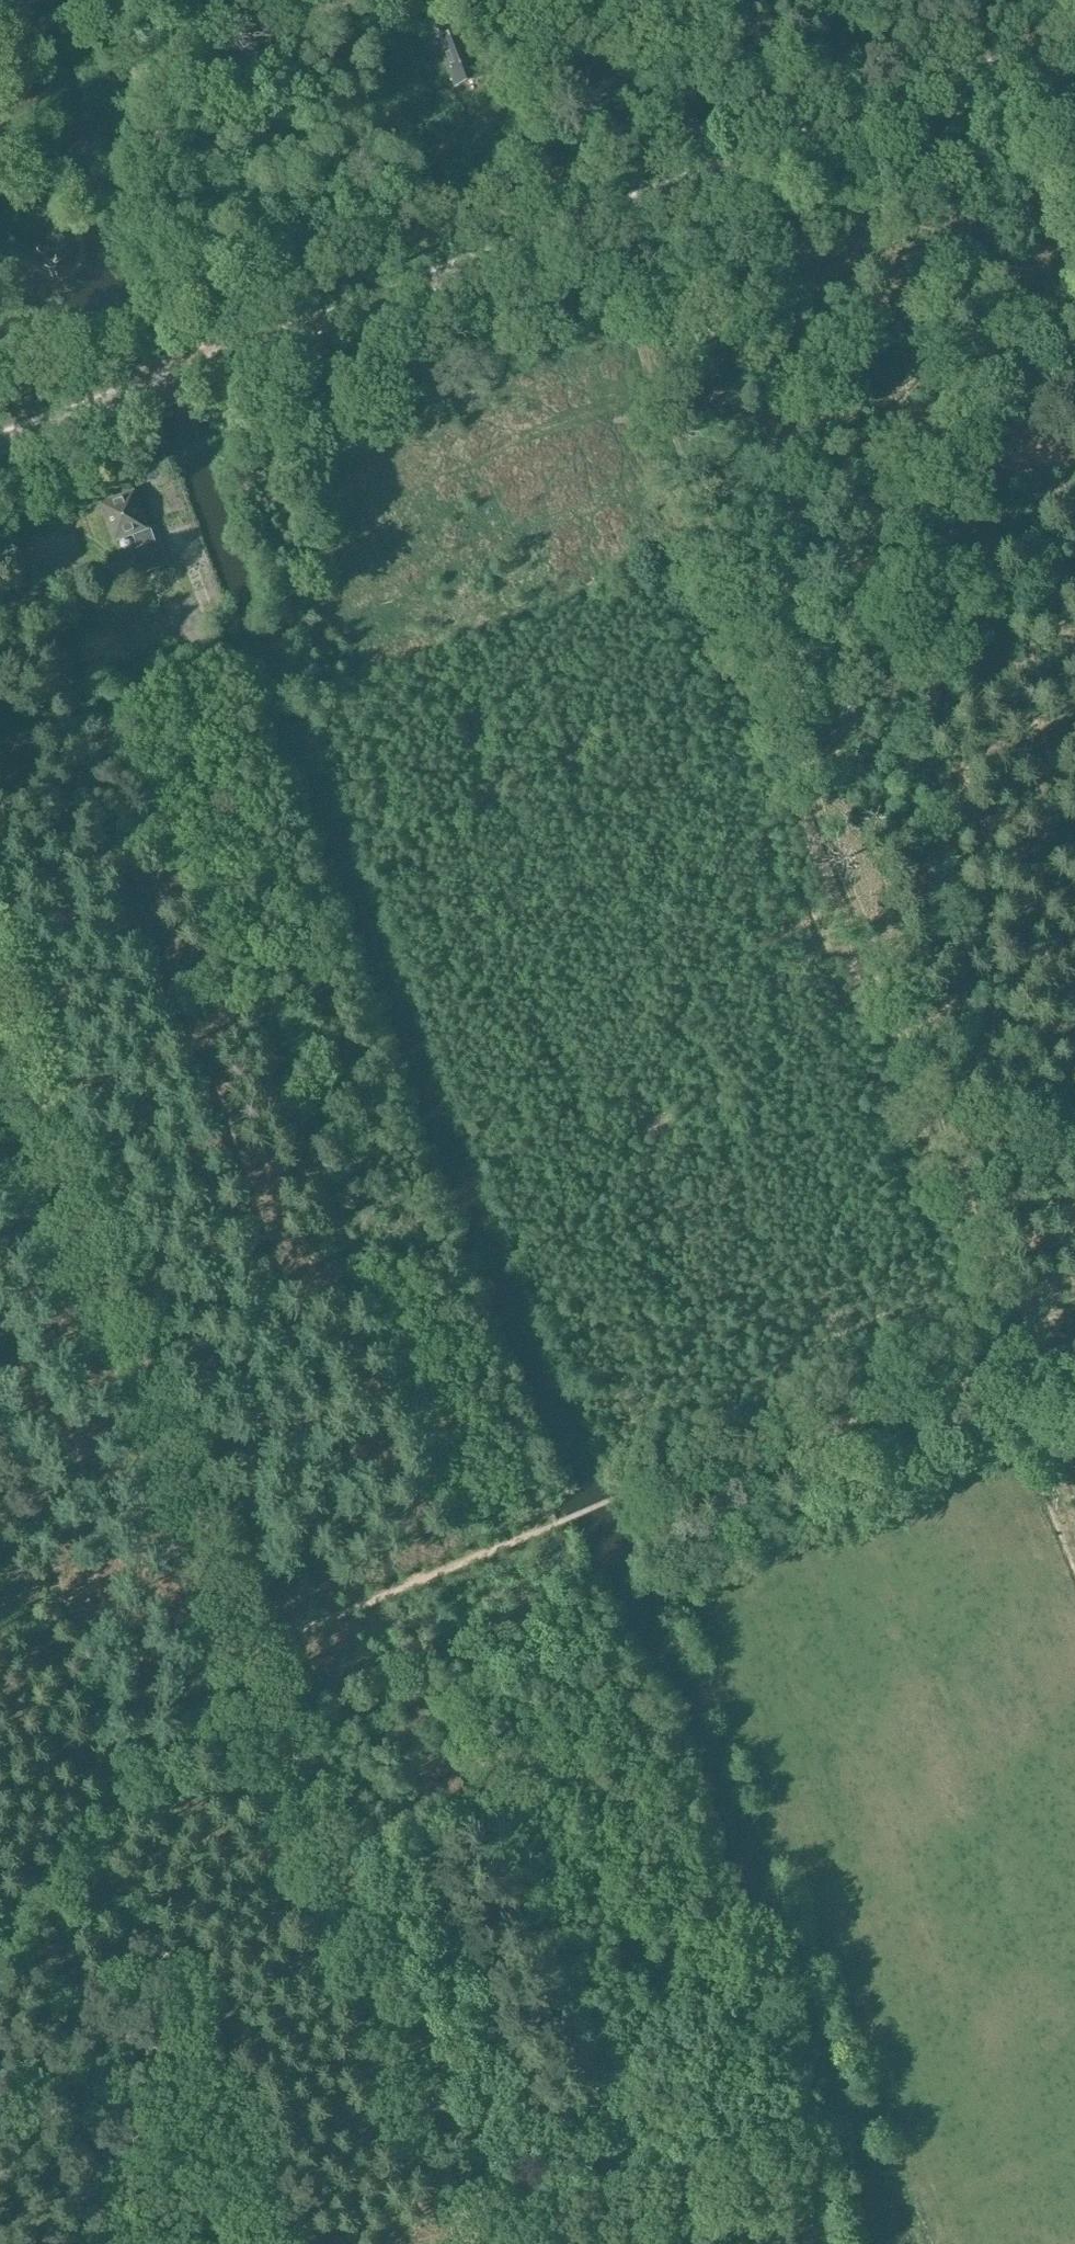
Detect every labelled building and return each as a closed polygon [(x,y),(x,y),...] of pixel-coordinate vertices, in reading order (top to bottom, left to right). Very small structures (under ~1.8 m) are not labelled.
[(457,87),(481,78),(463,30),(455,33),(451,23),(439,28),(443,38),(439,39),(457,87)] [(147,574),(161,568),(152,544),(156,543),(151,527),(147,528),(134,493),(103,504),(117,540),(134,534),(139,548),(138,549),(147,574)]
